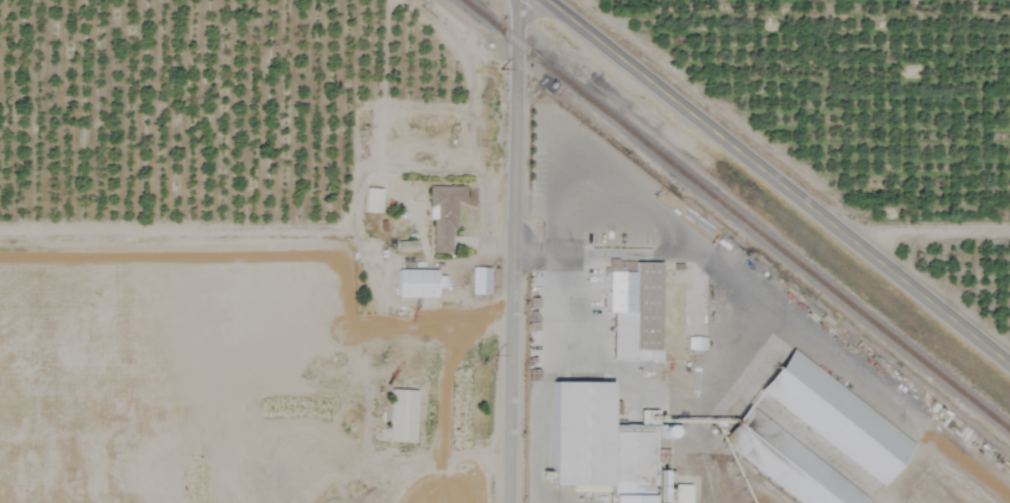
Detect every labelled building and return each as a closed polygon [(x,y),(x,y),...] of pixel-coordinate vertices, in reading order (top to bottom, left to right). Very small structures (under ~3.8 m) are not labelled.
[(464,203),(464,187),(430,187),(430,254),(451,253),(451,229),(457,229),(456,203),(464,203)] [(381,189),(365,189),(364,213),(380,213),(381,189)] [(471,295),(489,295),(490,269),(471,268),(471,295)] [(397,297),(436,298),(436,271),(397,271),(397,297)] [(667,366),(615,366),(615,278),(667,278),(667,366)] [(687,338),(687,350),(705,350),(705,338),(687,338)] [(918,447),(885,490),(768,400),(801,357),(918,447)] [(653,437),(653,502),(613,502),(613,488),(553,488),(553,384),(612,384),(612,437),(653,437)] [(387,443),(414,443),(416,391),(389,390),(387,443)] [(873,500),(871,502),(795,502),(729,451),(760,411),(873,500)]
